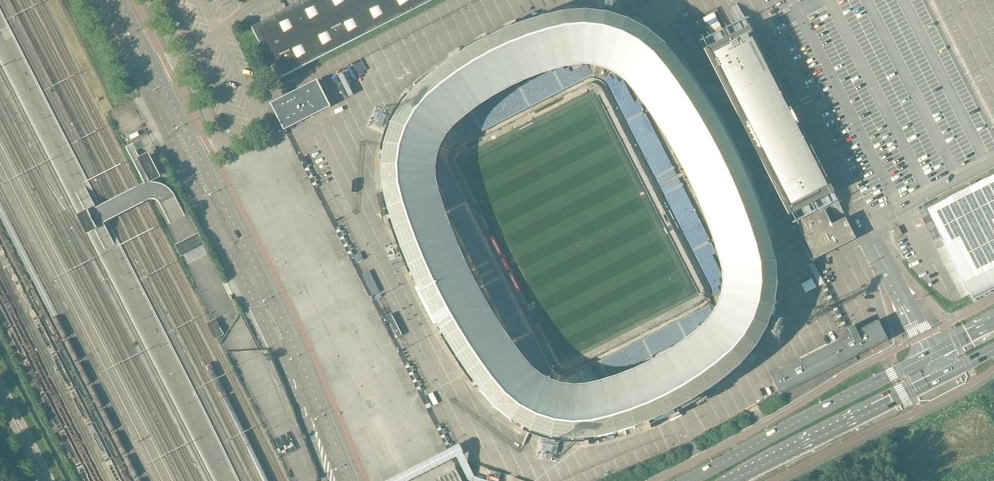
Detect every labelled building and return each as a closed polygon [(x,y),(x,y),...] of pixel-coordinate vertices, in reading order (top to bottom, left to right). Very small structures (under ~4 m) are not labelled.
[(251,28),(278,80),(435,0),(306,0),(251,28)] [(397,234),(408,259),(418,283),(447,337),(472,378),(485,395),(499,411),(516,426),(536,435),(557,442),(578,445),(601,442),(622,437),(643,430),(663,422),(683,413),(703,402),(722,389),(744,371),(759,353),(772,333),(780,310),(783,288),(782,265),(776,241),(770,219),(750,172),(727,126),(705,91),(684,63),(666,42),(651,30),(636,22),(614,15),(591,12),(567,14),(550,18),(528,25),(509,32),(488,42),(471,51),(454,62),(438,75),(421,89),(407,106),(395,127),(388,147),(385,169),(386,192),(390,212),(397,234)] [(688,20),(678,25),(693,54),(713,44),(707,33),(697,38),(688,20)] [(833,194),(749,28),(703,51),(788,217),(833,194)] [(283,130),(283,131),(330,107),(330,106),(329,106),(322,92),(316,81),(317,81),(317,80),(270,104),(270,105),(271,105),(271,106),(284,130),(283,130)] [(927,211),(971,298),(993,286),(993,176),(927,211)] [(823,210),(796,224),(799,230),(810,251),(814,260),(855,239),(844,219),(831,225),(823,210)] [(902,235),(898,227),(892,230),(896,238),(902,235)] [(813,262),(808,265),(819,286),(824,284),(813,262)] [(805,291),(816,287),(813,279),(802,283),(805,291)] [(397,337),(404,334),(393,313),(386,317),(397,337)] [(850,335),(802,359),(769,375),(780,396),(813,379),(887,341),(877,321),(856,332),(853,326),(847,329),(850,335)] [(217,333),(212,325),(207,328),(211,336),(217,333)] [(427,409),(432,407),(426,396),(421,398),(427,409)]
